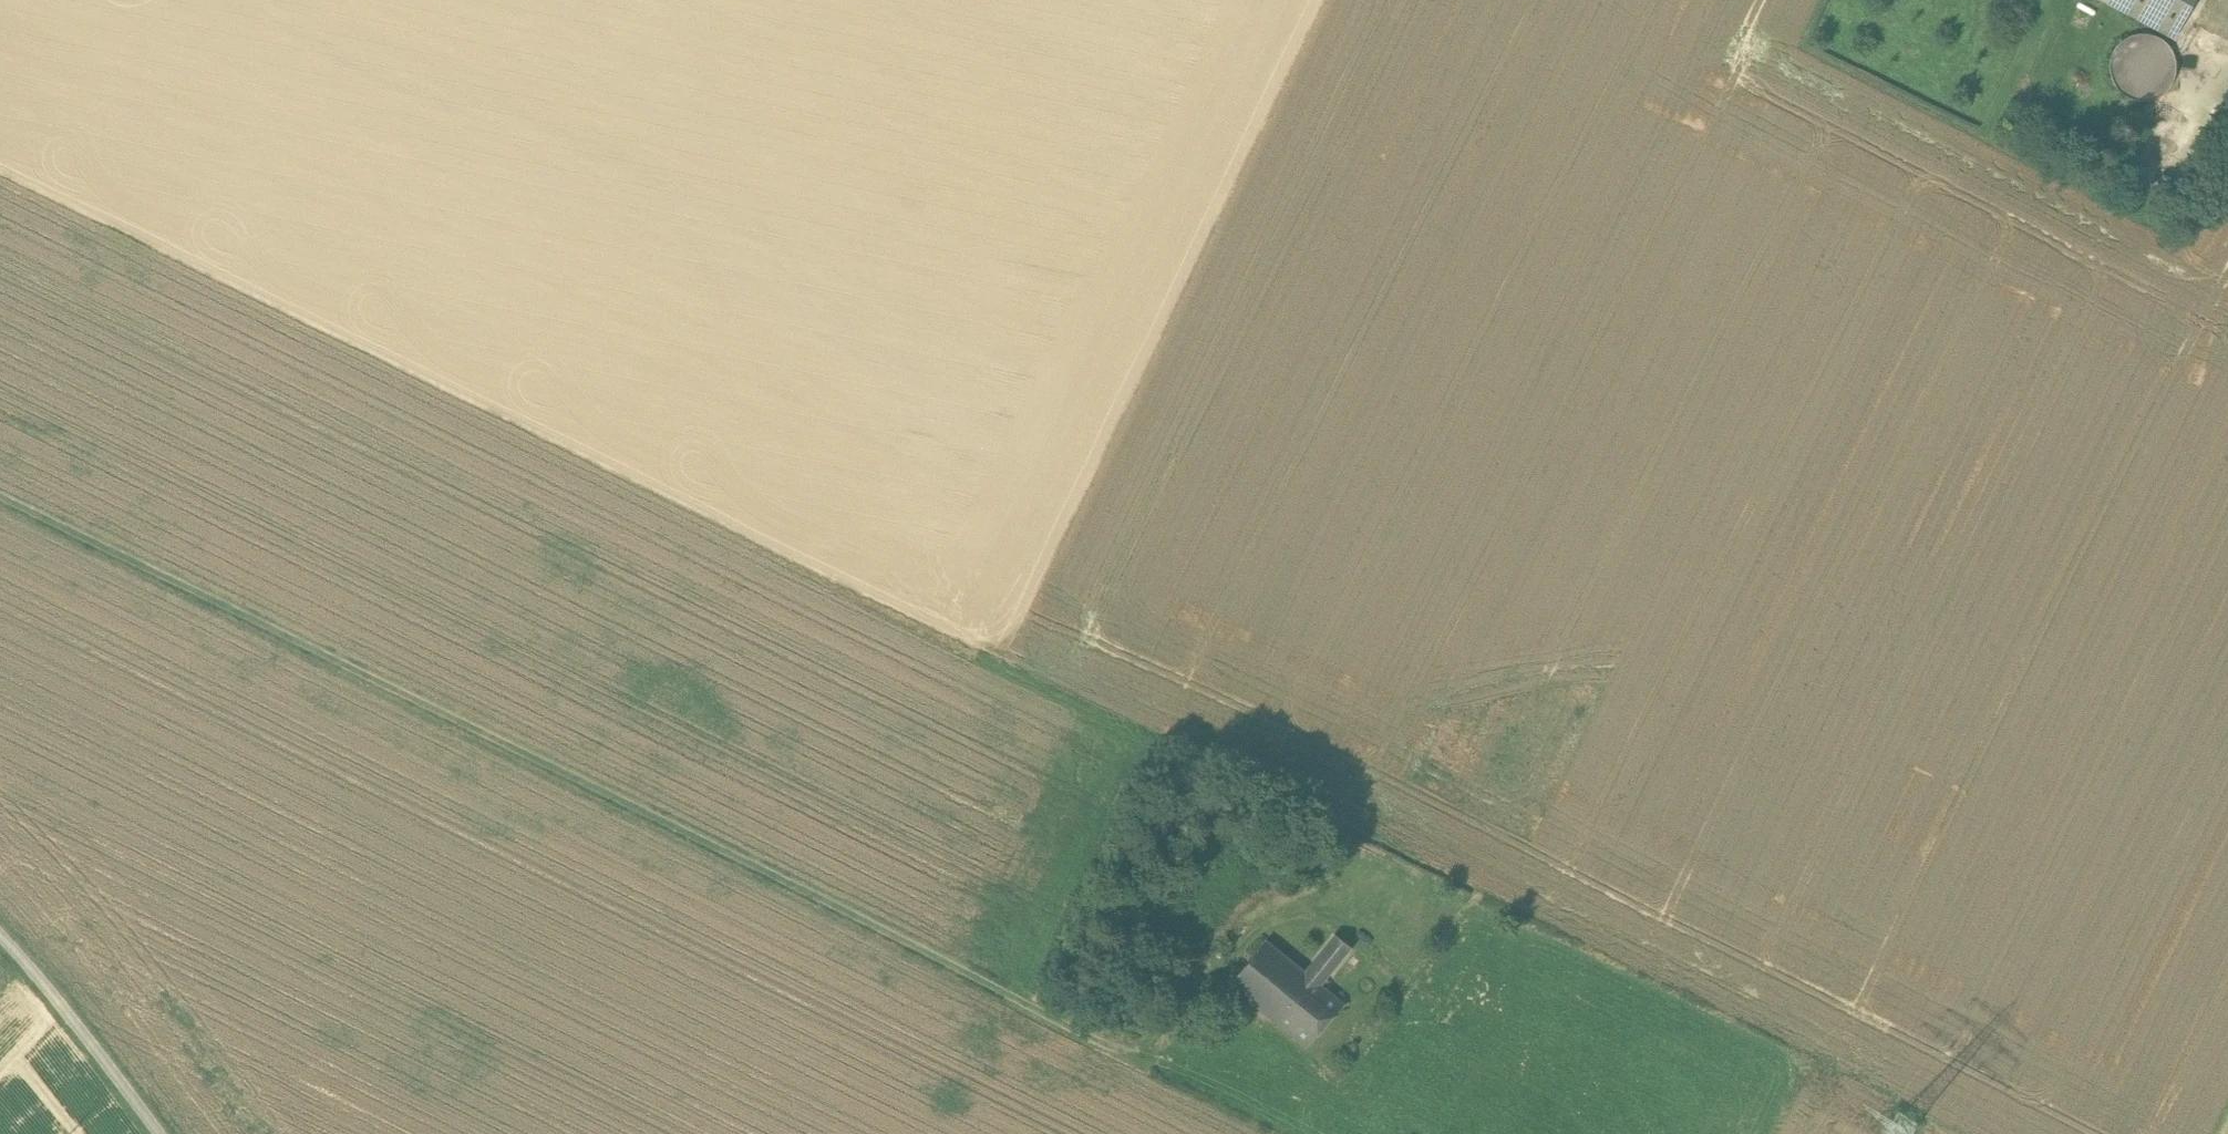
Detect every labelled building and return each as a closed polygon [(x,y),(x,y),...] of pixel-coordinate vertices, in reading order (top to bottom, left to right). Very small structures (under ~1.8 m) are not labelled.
[(2174,37),(2194,0),(2104,0),(2174,37)] [(1336,934),(1305,971),(1311,977),(1320,984),(1351,946),(1336,934)] [(1305,971),(1266,940),(1229,983),(1276,1021),(1311,977),(1305,971)] [(1311,977),(1276,1021),(1306,1046),(1343,1003),(1320,984),(1311,977)]
